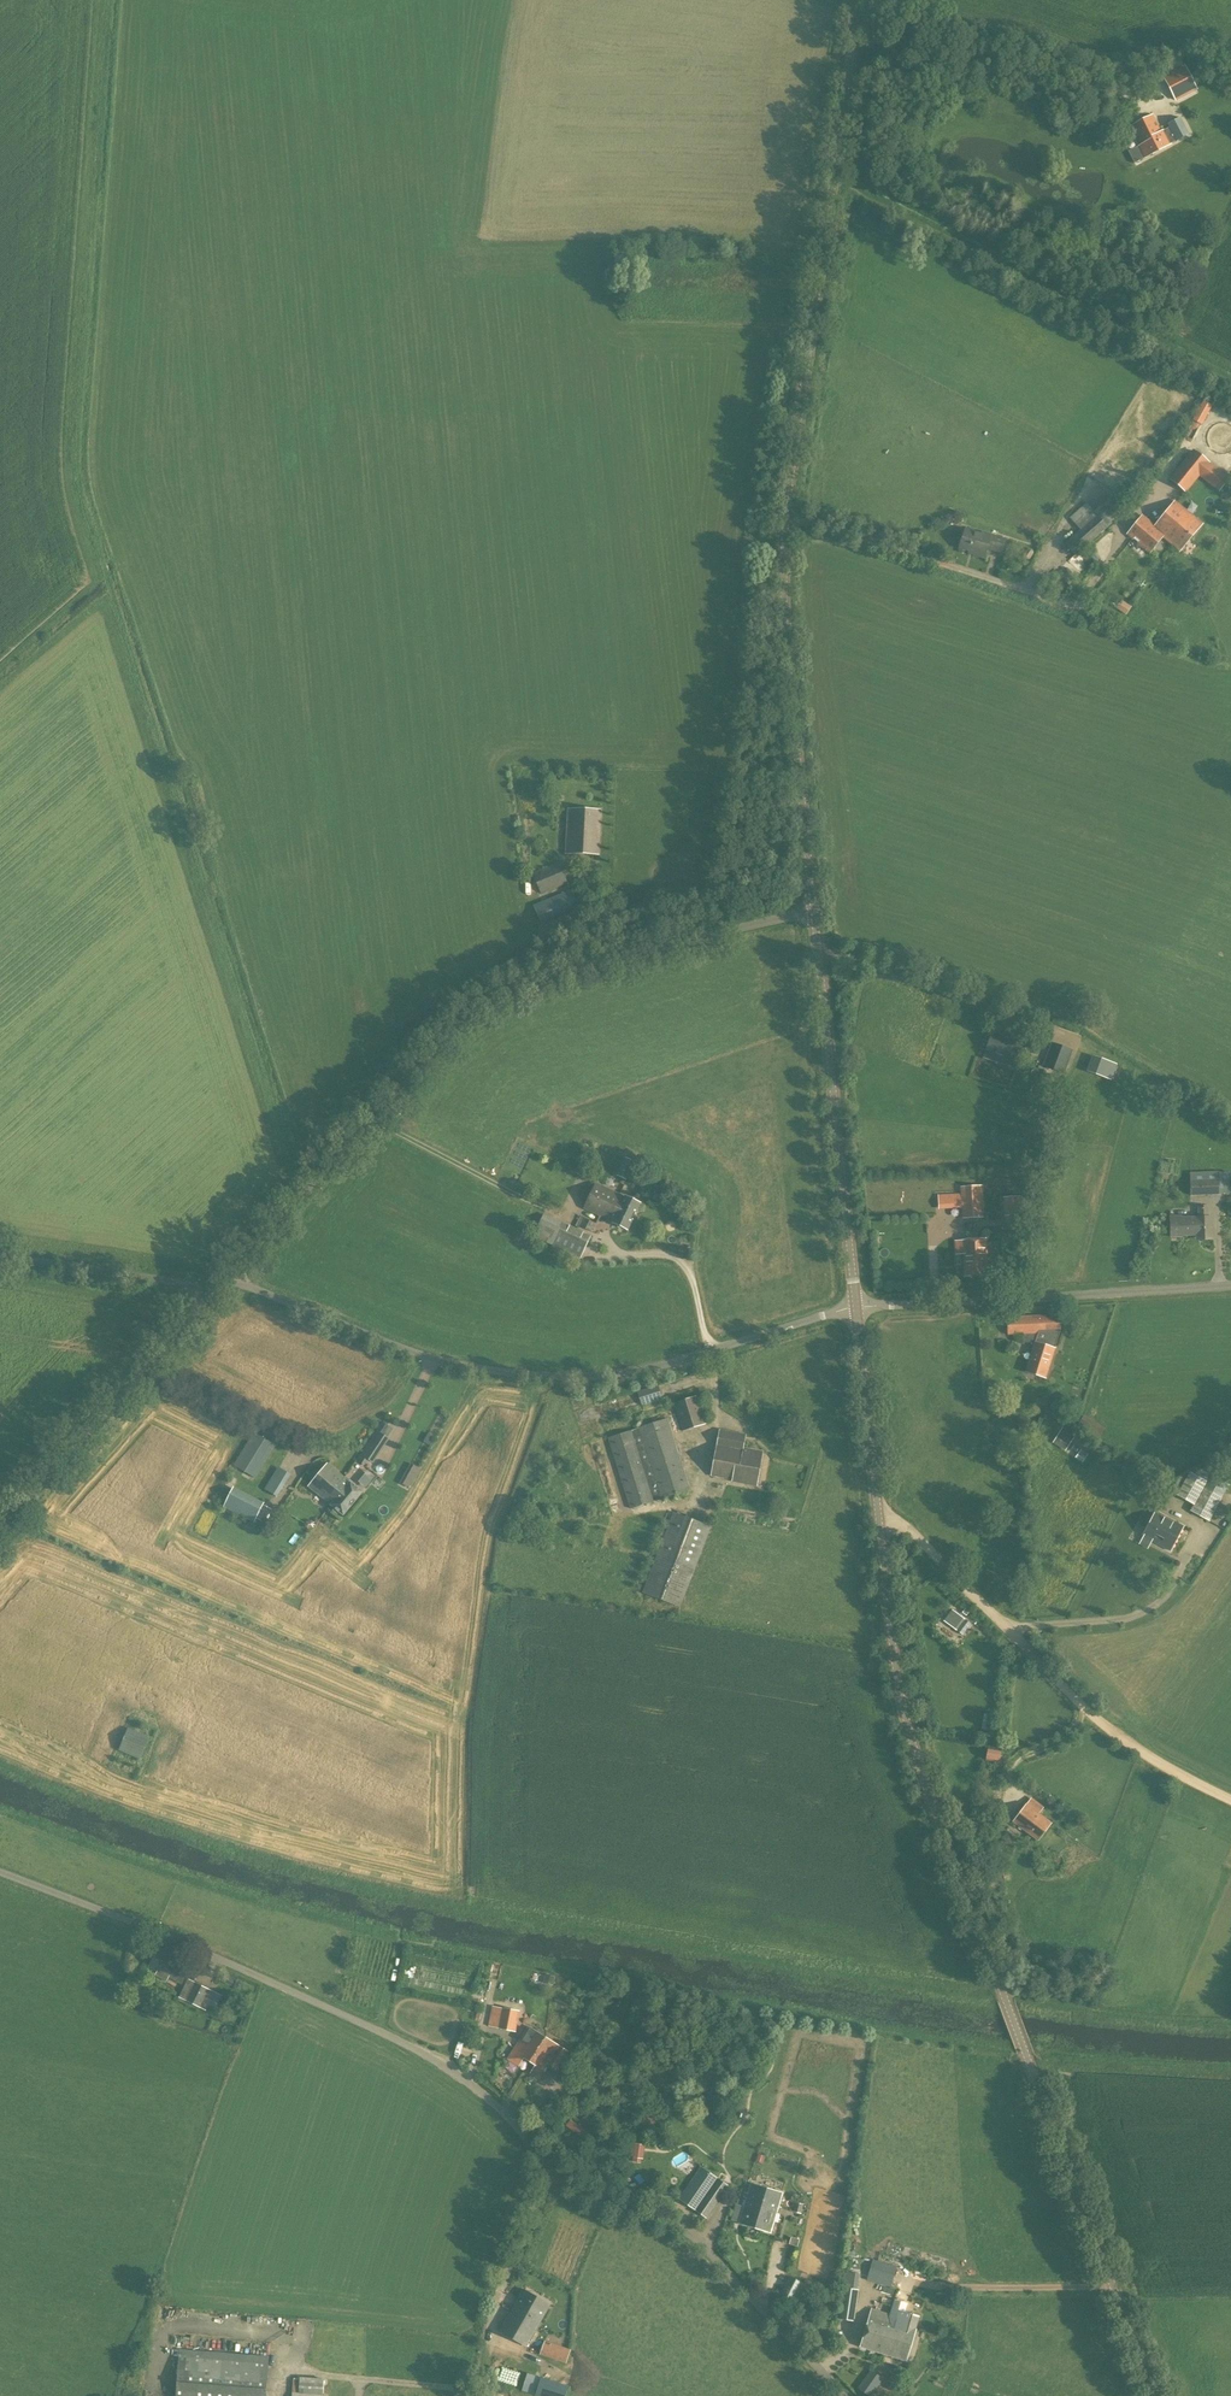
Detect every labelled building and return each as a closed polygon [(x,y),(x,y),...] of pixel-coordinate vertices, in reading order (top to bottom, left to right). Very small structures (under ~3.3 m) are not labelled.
[(1190,91),(1179,70),(1163,78),(1174,99),(1190,91)] [(1169,128),(1164,131),(1164,130),(1161,132),(1152,115),(1131,126),(1141,145),(1138,146),(1145,159),(1171,144),(1177,141),(1176,140),(1188,133),(1180,118),(1167,124),(1169,128)] [(1192,419),(1201,425),(1213,405),(1204,400),(1192,419)] [(1169,481),(1182,491),(1197,471),(1213,484),(1220,475),(1192,452),(1169,481)] [(1180,552),(1202,525),(1174,502),(1154,527),(1142,517),(1127,535),(1149,553),(1162,537),(1180,552)] [(1108,528),(1098,518),(1086,503),(1069,519),(1080,531),(1065,544),(1075,557),(1108,528)] [(987,549),(1001,553),(1005,540),(982,533),(982,534),(966,529),(960,548),(969,551),(968,554),(984,559),(987,549)] [(598,855),(600,811),(568,810),(567,854),(598,855)] [(541,895),(568,884),(559,862),(533,873),(541,895)] [(533,905),(540,922),(578,907),(571,890),(533,905)] [(992,1034),(986,1052),(984,1058),(1005,1066),(1011,1050),(1022,1054),(1025,1046),(1014,1042),(1014,1041),(992,1034)] [(1064,1073),(1073,1051),(1050,1042),(1042,1064),(1064,1073)] [(1085,1070),(1112,1079),(1118,1063),(1091,1053),(1085,1070)] [(628,1174),(618,1169),(615,1175),(625,1179),(628,1174)] [(1219,1195),(1219,1180),(1218,1173),(1189,1174),(1190,1197),(1219,1195)] [(584,1208),(602,1217),(606,1209),(612,1212),(620,1195),(596,1184),(584,1208)] [(962,1188),(963,1195),(963,1206),(964,1212),(981,1212),(979,1187),(979,1194),(970,1195),(970,1188),(962,1188)] [(639,1204),(620,1195),(612,1212),(606,1209),(602,1217),(612,1222),(627,1230),(639,1204)] [(956,1207),(963,1206),(963,1195),(955,1195),(956,1207)] [(1019,1197),(1016,1197),(1007,1198),(1007,1207),(1008,1219),(1006,1219),(1006,1229),(1021,1228),(1019,1197)] [(1198,1218),(1182,1219),(1182,1216),(1169,1216),(1170,1238),(1183,1238),(1182,1236),(1196,1235),(1196,1240),(1212,1239),(1211,1218),(1208,1218),(1208,1207),(1197,1207),(1198,1218)] [(533,1237),(546,1243),(580,1259),(590,1236),(544,1215),(533,1237)] [(987,1276),(985,1243),(985,1239),(963,1240),(965,1277),(987,1276)] [(1035,1342),(1054,1349),(1060,1330),(1059,1315),(1007,1317),(1007,1336),(1022,1335),(1038,1334),(1035,1342)] [(1038,1334),(1022,1335),(1023,1343),(1035,1342),(1038,1334)] [(1055,1349),(1054,1349),(1035,1342),(1025,1372),(1045,1378),(1055,1349)] [(689,1394),(688,1388),(694,1387),(693,1376),(680,1378),(683,1395),(689,1394)] [(642,1405),(661,1398),(657,1386),(638,1392),(642,1405)] [(682,1432),(706,1425),(697,1396),(673,1404),(682,1432)] [(630,1509),(690,1490),(667,1419),(608,1438),(630,1509)] [(1052,1442),(1065,1450),(1075,1434),(1062,1426),(1052,1442)] [(763,1453),(743,1449),(746,1434),(720,1429),(711,1476),(732,1480),(732,1482),(756,1486),(763,1453)] [(255,1479),(276,1446),(254,1432),(233,1465),(255,1479)] [(367,1445),(361,1455),(372,1462),(378,1452),(367,1445)] [(360,1461),(354,1468),(355,1468),(350,1473),(360,1482),(363,1479),(368,1483),(374,1476),(364,1467),(365,1466),(360,1461)] [(411,1488),(422,1469),(411,1462),(400,1482),(411,1488)] [(308,1487),(326,1501),(332,1493),(327,1488),(339,1474),(327,1464),(308,1487)] [(288,1480),(287,1480),(275,1472),(265,1489),(277,1497),(288,1480)] [(1190,1472),(1189,1472),(1176,1495),(1193,1504),(1188,1514),(1208,1524),(1222,1498),(1204,1488),(1207,1482),(1190,1472)] [(362,1493),(339,1474),(327,1488),(332,1493),(326,1501),(331,1506),(331,1505),(343,1515),(362,1493)] [(256,1517),(262,1520),(270,1504),(231,1486),(222,1506),(254,1521),(256,1517)] [(1170,1551),(1183,1527),(1155,1512),(1142,1537),(1170,1551)] [(680,1608),(711,1527),(673,1513),(642,1593),(680,1608)] [(599,1571),(623,1582),(629,1570),(605,1559),(599,1571)] [(957,1631),(965,1620),(952,1610),(943,1621),(957,1631)] [(993,1714),(984,1713),(981,1729),(991,1731),(993,1714)] [(140,1760),(150,1737),(127,1728),(119,1751),(140,1760)] [(986,1753),(985,1759),(999,1762),(1000,1755),(986,1753)] [(1037,1841),(1051,1823),(1026,1804),(1013,1822),(1037,1841)] [(181,1984),(189,1970),(157,1953),(150,1967),(181,1984)] [(206,2011),(215,1993),(188,1979),(179,1997),(206,2011)] [(516,2032),(520,2011),(502,2007),(498,2028),(516,2032)] [(525,2057),(530,2061),(546,2037),(529,2027),(509,2058),(520,2065),(525,2057)] [(554,2072),(567,2051),(546,2037),(530,2061),(536,2065),(531,2072),(539,2077),(546,2067),(554,2072)] [(584,2138),(591,2128),(581,2120),(579,2123),(572,2118),(567,2126),(584,2138)] [(636,2142),(632,2155),(641,2157),(645,2145),(636,2142)] [(707,2218),(729,2186),(701,2166),(679,2198),(707,2218)] [(740,2223),(750,2226),(752,2219),(754,2220),(758,2208),(756,2208),(758,2201),(757,2201),(761,2187),(752,2184),(740,2223)] [(782,2193),(761,2187),(757,2201),(758,2201),(756,2208),(758,2208),(754,2220),(752,2219),(750,2226),(770,2232),(782,2193)] [(872,2260),(866,2281),(890,2288),(897,2267),(872,2260)] [(856,2288),(859,2273),(849,2271),(846,2286),(856,2288)] [(797,2303),(806,2285),(790,2277),(780,2294),(797,2303)] [(842,2319),(856,2320),(857,2288),(843,2288),(842,2319)] [(527,2347),(550,2305),(523,2289),(500,2331),(527,2347)] [(915,2330),(919,2317),(905,2312),(907,2305),(894,2301),(890,2314),(872,2309),(860,2346),(906,2360),(915,2330)] [(566,2363),(570,2349),(545,2341),(540,2354),(566,2363)] [(268,2357),(180,2350),(177,2395),(265,2395),(268,2357)] [(882,2379),(869,2371),(857,2389),(868,2395),(870,2395),(882,2379)] [(527,2373),(522,2390),(535,2394),(540,2377),(527,2373)] [(323,2378),(292,2377),(291,2395),(322,2395),(323,2378)]
